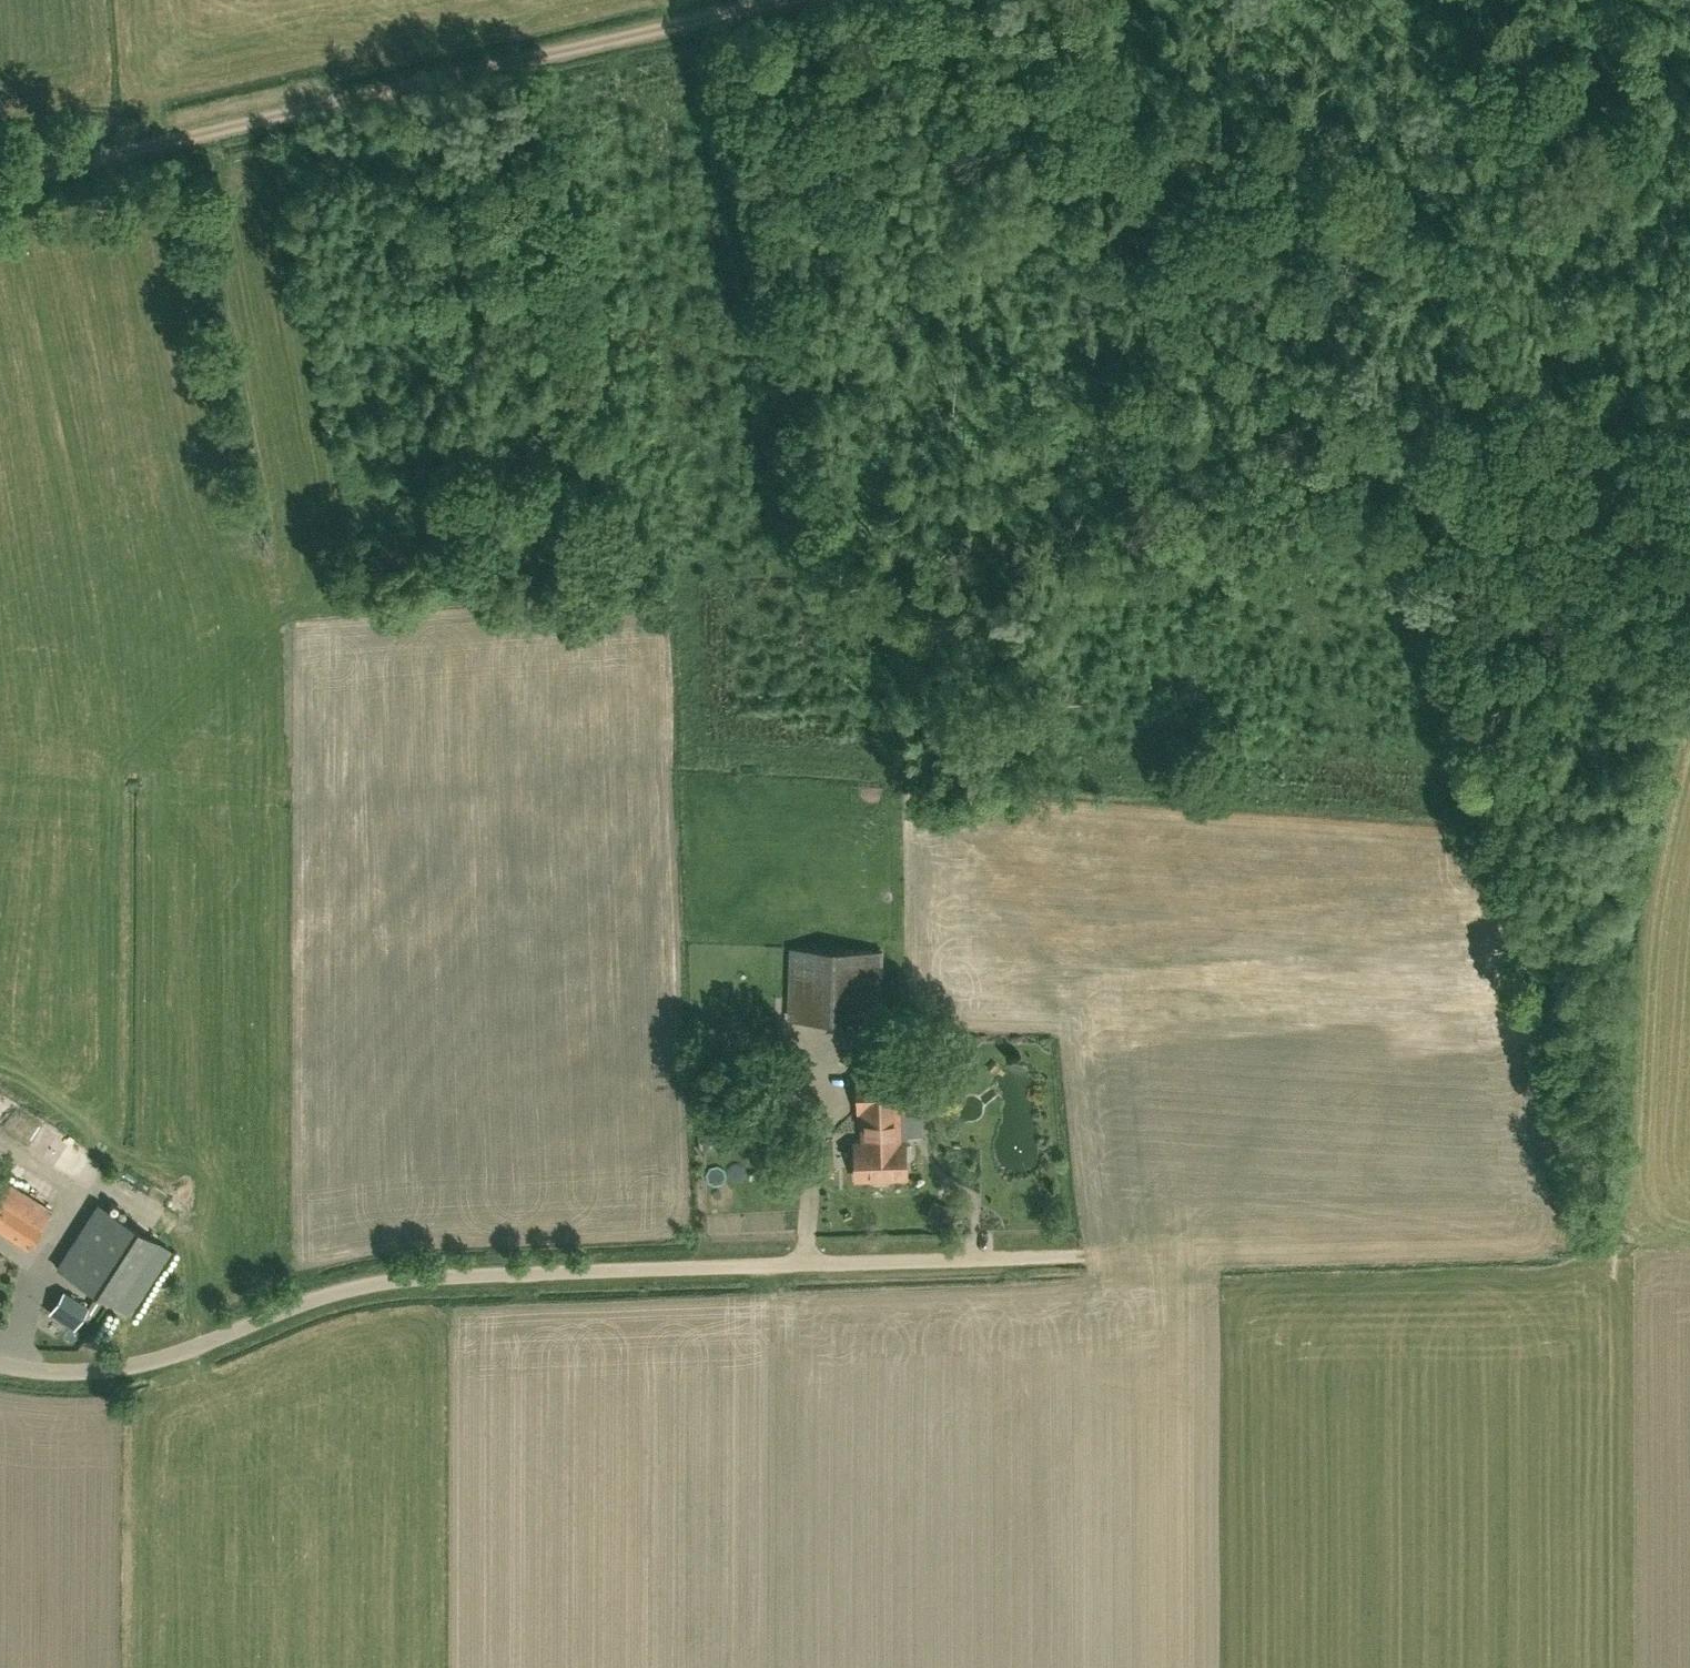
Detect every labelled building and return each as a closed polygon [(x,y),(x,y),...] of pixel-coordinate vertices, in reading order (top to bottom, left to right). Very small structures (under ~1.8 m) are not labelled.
[(882,1022),(884,950),(790,947),(788,1019),(882,1022)] [(909,1143),(906,1143),(906,1141),(900,1141),(899,1113),(922,1112),(920,1067),(857,1069),(860,1119),(867,1119),(868,1142),(856,1143),(857,1178),(873,1177),(873,1180),(876,1182),(887,1182),(889,1180),(889,1176),(907,1176),(906,1158),(909,1158),(911,1156),(911,1145),(909,1143)] [(703,1137),(704,1149),(721,1148),(720,1135),(703,1137)] [(0,1186),(0,1199),(42,1225),(51,1211),(3,1181),(0,1186)] [(42,1225),(0,1199),(0,1230),(27,1248),(42,1225)] [(115,1304),(156,1240),(97,1203),(56,1267),(115,1304)] [(173,1251),(156,1240),(115,1304),(132,1315),(173,1251)] [(63,1293),(51,1311),(75,1327),(87,1309),(63,1293)]
